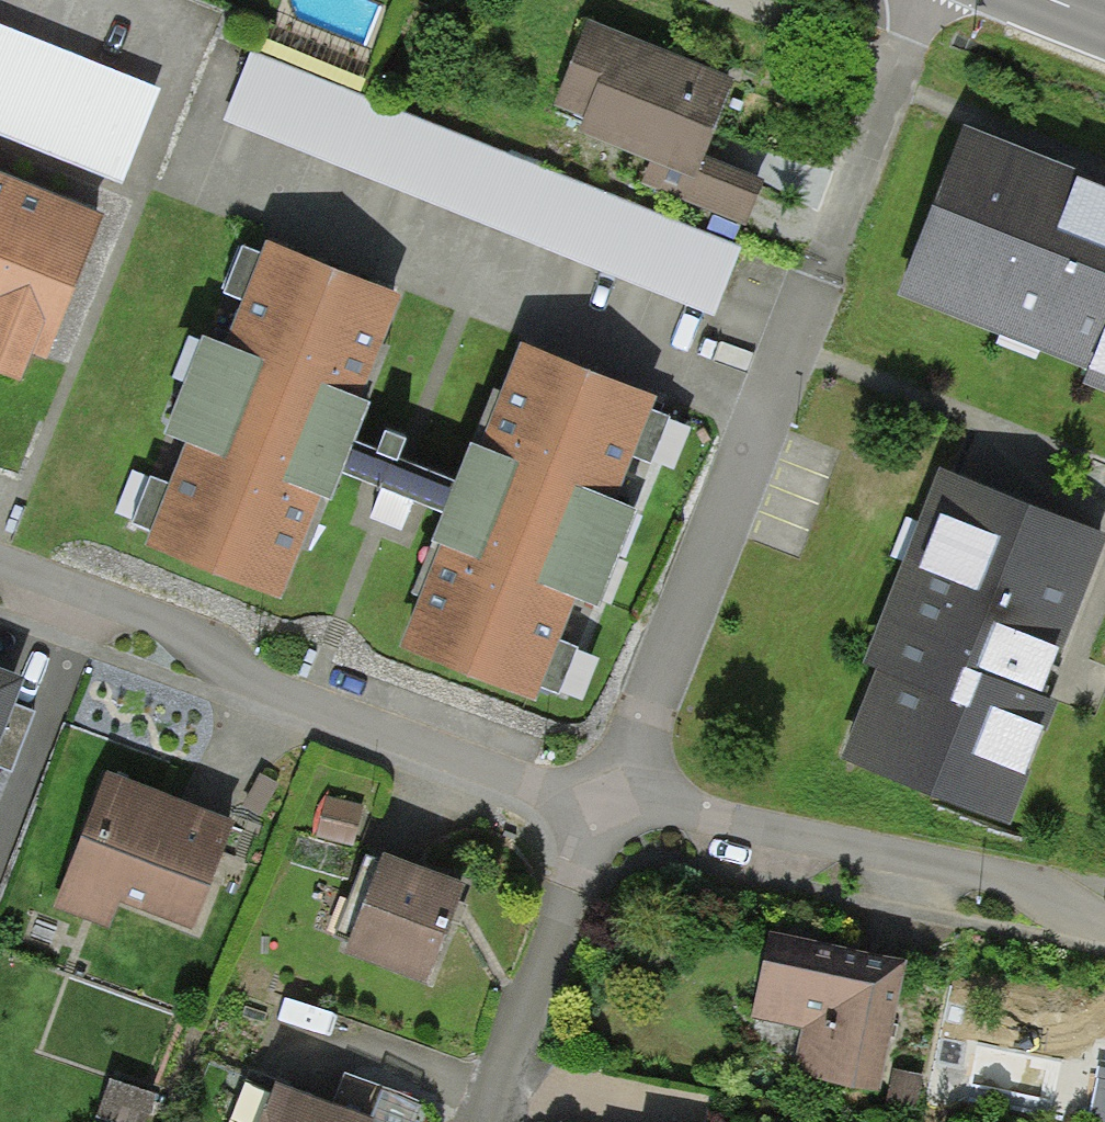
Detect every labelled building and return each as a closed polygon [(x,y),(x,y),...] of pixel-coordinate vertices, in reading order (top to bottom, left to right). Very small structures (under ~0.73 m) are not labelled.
[(712,75),(587,24),(552,108),(584,121),(578,136),(650,165),(695,184),(705,159),(736,85),(712,75)] [(0,28),(0,138),(122,188),(161,94),(0,28)] [(740,247),(250,53),(222,122),(712,316),(740,247)] [(962,130),(895,299),(1089,375),(1104,333),(1104,186),(1079,176),(962,130)] [(762,183),(705,159),(695,184),(650,165),(643,183),(745,226),(762,183)] [(18,387),(29,358),(44,363),(101,219),(0,179),(0,380),(18,387)] [(400,301),(265,247),(223,350),(201,342),(162,438),(184,448),(143,549),(280,605),(321,504),(331,508),(342,480),(349,462),(358,442),(371,410),(358,405),(400,301)] [(1089,375),(1083,389),(1104,397),(1104,333),(1089,375)] [(655,405),(520,350),(478,453),(469,450),(456,482),(449,500),(441,520),(430,546),(441,551),(400,651),(535,706),(576,605),(598,614),(638,516),(614,507),(655,405)] [(385,439),(380,451),(376,461),(397,470),(401,460),(406,448),(385,439)] [(380,451),(358,442),(349,462),(342,480),(381,495),(412,508),(441,520),(449,500),(456,482),(401,460),(397,470),(376,461),(380,451)] [(937,474),(860,668),(876,674),(841,764),(1007,829),(1055,707),(1043,702),(1052,680),(1104,546),(1104,540),(937,474)] [(412,508),(381,495),(370,522),(402,534),(412,508)] [(11,775),(35,715),(15,707),(25,683),(0,674),(0,770),(11,775)] [(107,776),(55,909),(110,931),(120,905),(192,933),(221,860),(234,826),(107,776)] [(465,888),(382,857),(345,956),(428,987),(458,909),(465,888)] [(803,942),(769,935),(752,1021),(806,1032),(797,1078),(880,1095),(907,963),(803,942)] [(924,1076),(891,1070),(884,1104),(917,1111),(924,1076)] [(275,1087),(262,1121),(368,1121),(275,1087)]
